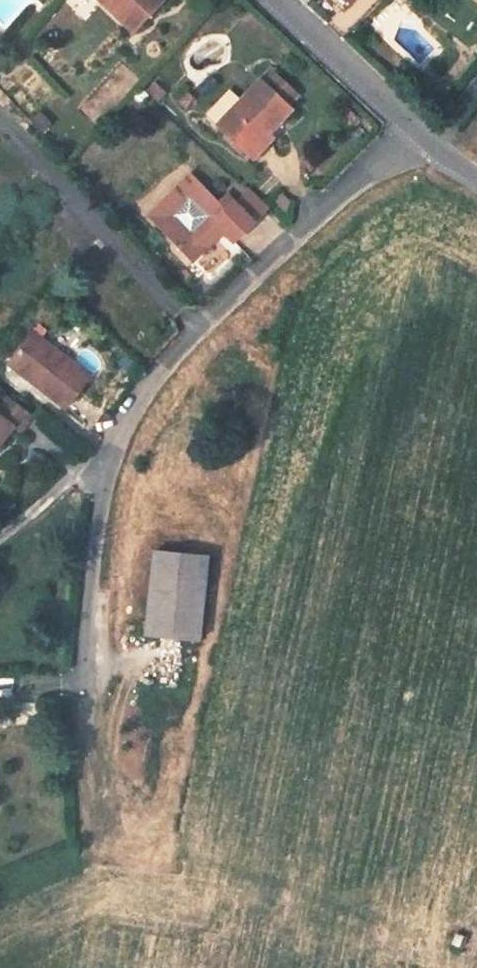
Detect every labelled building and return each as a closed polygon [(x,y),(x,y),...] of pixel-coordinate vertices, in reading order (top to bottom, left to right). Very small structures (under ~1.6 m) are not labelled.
[(3,32),(34,0),(0,0),(0,29),(3,32)] [(101,3),(133,33),(138,28),(154,11),(164,0),(104,0),(101,3)] [(260,79),(285,103),(295,92),(270,68),(260,79)] [(119,71),(81,107),(95,122),(133,86),(119,71)] [(217,125),(244,150),(264,130),(267,133),(291,109),(285,103),(260,79),(241,100),(230,90),(207,114),(218,124),(217,125)] [(244,150),(253,159),(273,139),(267,133),(264,130),(244,150)] [(154,209),(147,216),(154,222),(194,261),(223,232),(234,243),(254,223),(234,202),(226,209),(191,172),(178,185),(207,216),(190,232),(173,216),(187,202),(174,189),(154,209)] [(241,200),(261,217),(270,206),(250,189),(241,200)] [(34,334),(14,359),(39,380),(36,384),(67,408),(91,377),(34,334)] [(39,380),(14,359),(10,364),(36,384),(39,380)] [(10,426),(17,431),(31,415),(7,396),(0,405),(0,438),(10,426)] [(154,549),(153,549),(147,609),(145,632),(154,632),(200,637),(202,609),(204,592),(207,554),(154,549)]
